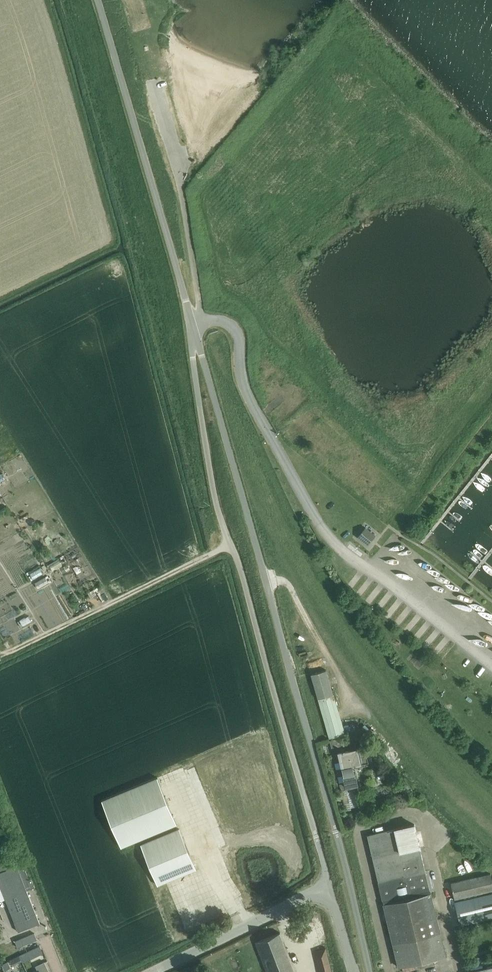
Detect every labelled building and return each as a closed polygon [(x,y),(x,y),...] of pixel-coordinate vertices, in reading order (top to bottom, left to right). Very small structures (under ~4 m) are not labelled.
[(368,544),(375,535),(366,527),(359,537),(368,544)] [(326,670),(311,674),(330,737),(344,733),(326,670)] [(334,739),(330,740),(334,755),(333,755),(340,783),(344,782),(346,782),(347,790),(348,789),(359,787),(353,765),(361,763),(362,764),(360,755),(366,754),(367,754),(365,746),(343,751),(339,738),(334,739)] [(158,777),(102,800),(121,847),(177,824),(158,777)] [(361,794),(349,796),(351,804),(362,801),(361,794)] [(368,835),(379,881),(425,870),(414,824),(404,826),(403,825),(402,825),(402,826),(368,835)] [(158,885),(196,869),(179,829),(141,844),(158,885)] [(18,931),(39,923),(27,890),(30,889),(35,887),(32,880),(30,880),(24,866),(18,868),(17,866),(11,868),(5,853),(0,855),(0,884),(18,931)] [(379,881),(379,882),(383,901),(384,900),(430,889),(425,870),(379,881)] [(451,883),(455,899),(491,890),(491,879),(491,873),(451,883)] [(436,917),(431,893),(430,889),(384,900),(385,904),(384,904),(389,928),(436,917)] [(455,901),(461,925),(491,918),(491,892),(455,901)] [(436,917),(389,928),(399,967),(418,962),(419,968),(433,964),(432,959),(446,956),(436,917)] [(280,932),(255,942),(267,971),(296,971),(280,932)] [(15,941),(18,947),(37,939),(35,933),(15,941)] [(43,951),(41,945),(20,955),(22,960),(43,951)] [(45,961),(36,966),(39,971),(50,971),(45,961)] [(465,968),(466,971),(491,971),(491,961),(465,968)] [(8,962),(2,964),(4,970),(10,967),(8,962)]
